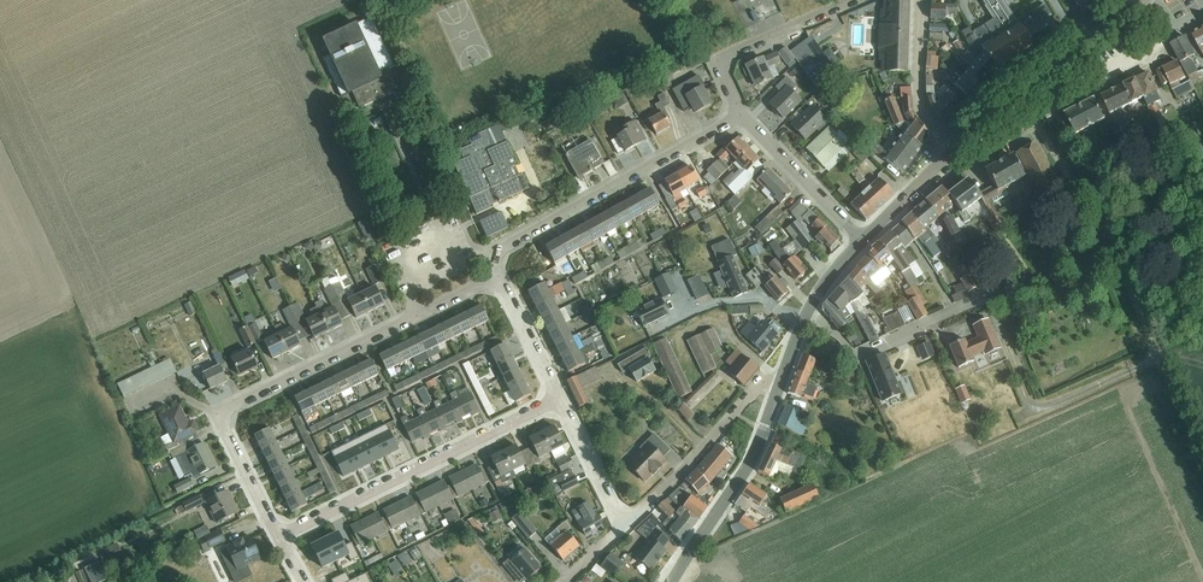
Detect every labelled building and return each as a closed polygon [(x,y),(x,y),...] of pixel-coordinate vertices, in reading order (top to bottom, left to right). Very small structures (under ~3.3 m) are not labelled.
[(786,22),(778,0),(737,0),(750,35),(786,22)] [(879,60),(882,60),(882,71),(888,71),(888,72),(906,72),(908,0),(884,0),(884,11),(881,11),(880,24),(879,60)] [(972,32),(973,35),(976,39),(985,34),(986,36),(991,43),(983,49),(996,70),(1033,46),(1022,29),(1003,0),(981,0),(994,19),(985,25),(972,32)] [(1083,15),(1101,4),(1098,0),(1073,0),(1083,15)] [(1043,4),(1016,21),(1022,29),(1033,46),(1047,37),(1056,32),(1046,16),(1049,14),(1049,15),(1050,15),(1043,4)] [(960,11),(956,5),(946,6),(931,6),(931,19),(945,20),(945,12),(960,11)] [(341,98),(352,93),(360,109),(394,93),(397,101),(416,92),(403,63),(395,67),(372,17),(323,41),(329,56),(323,58),(341,98)] [(980,58),(976,63),(975,63),(989,77),(996,70),(983,49),(982,49),(976,39),(973,35),(972,32),(969,28),(962,32),(971,47),(977,55),(980,58)] [(1202,55),(1202,29),(1192,35),(1200,51),(1202,55)] [(1191,82),(1202,76),(1202,70),(1198,72),(1192,61),(1191,62),(1189,59),(1195,55),(1185,38),(1171,46),(1188,77),(1190,81),(1191,82)] [(828,86),(842,81),(812,39),(808,41),(799,47),(791,53),(819,92),(828,86)] [(967,71),(968,72),(973,79),(973,80),(980,87),(989,77),(975,63),(976,63),(966,54),(958,41),(954,44),(959,52),(961,53),(958,55),(962,59),(961,59),(968,66),(969,65),(971,67),(967,71)] [(778,53),(787,65),(794,60),(786,48),(778,53)] [(774,65),(780,63),(776,53),(763,59),(746,66),(756,87),(779,76),(774,65)] [(925,69),(937,70),(938,58),(927,56),(925,69)] [(1162,69),(1169,83),(1173,90),(1172,90),(1177,99),(1195,90),(1191,82),(1190,81),(1181,86),(1179,82),(1185,79),(1177,62),(1162,69)] [(870,71),(868,65),(854,70),(856,76),(870,71)] [(973,79),(968,72),(960,80),(944,65),(941,67),(954,86),(968,99),(980,87),(973,80),(973,79)] [(1163,86),(1169,83),(1162,69),(1156,72),(1163,86)] [(1149,74),(1136,81),(1144,98),(1148,107),(1154,105),(1159,112),(1162,111),(1160,108),(1163,106),(1161,101),(1157,93),(1158,92),(1149,74)] [(931,75),(925,75),(926,98),(930,110),(945,124),(963,105),(948,92),(949,90),(944,86),(934,96),(934,86),(932,86),(931,75)] [(699,76),(672,91),(684,112),(692,107),(695,113),(710,105),(702,89),(705,87),(699,76)] [(659,81),(665,92),(672,88),(666,77),(659,81)] [(770,105),(783,118),(801,101),(791,92),(796,87),(786,77),(775,88),(781,94),(770,105)] [(1119,110),(1144,98),(1136,81),(1102,97),(1110,114),(1110,115),(1117,129),(1123,125),(1120,119),(1123,118),(1119,110)] [(908,137),(922,148),(929,138),(912,111),(911,87),(900,88),(900,89),(897,89),(898,96),(900,96),(900,98),(902,98),(904,115),(911,127),(910,129),(902,122),(892,98),(884,101),(894,125),(903,134),(908,137)] [(664,109),(670,105),(664,94),(657,97),(660,103),(655,106),(660,115),(649,121),(656,135),(670,127),(667,121),(670,119),(664,109)] [(1072,128),(1076,135),(1105,120),(1095,100),(1056,120),(1063,133),(1072,128)] [(1154,105),(1148,107),(1155,120),(1156,119),(1163,130),(1168,127),(1162,116),(1159,112),(1154,105)] [(792,126),(805,139),(825,121),(812,108),(792,126)] [(616,138),(617,138),(610,141),(617,154),(624,150),(625,152),(646,141),(635,122),(623,129),(625,133),(616,138)] [(829,128),(806,149),(823,167),(844,147),(845,145),(849,142),(838,131),(833,126),(830,129),(829,128)] [(529,189),(522,174),(519,176),(515,167),(518,165),(507,143),(488,151),(480,134),(469,139),(472,146),(460,151),(464,160),(454,165),(469,198),(476,215),(493,207),(493,205),(501,202),(501,201),(529,189)] [(908,137),(903,134),(888,153),(870,140),(863,149),(872,160),(876,154),(883,159),(902,174),(922,148),(908,137)] [(564,143),(567,150),(585,142),(582,135),(564,143)] [(730,155),(736,161),(749,149),(743,143),(742,144),(737,139),(732,144),(730,142),(716,156),(719,160),(717,162),(707,172),(708,173),(703,178),(711,186),(729,168),(723,162),(730,155)] [(591,141),(566,155),(576,173),(583,170),(585,174),(604,164),(591,141)] [(1017,155),(1013,157),(1023,177),(1035,199),(1040,196),(1045,193),(1052,205),(1065,197),(1035,143),(1016,154),(1017,155)] [(852,152),(862,163),(868,157),(858,146),(852,152)] [(749,149),(736,161),(733,164),(739,170),(725,185),(735,195),(751,180),(747,176),(755,168),(753,166),(759,161),(753,155),(754,154),(749,149)] [(994,186),(979,195),(981,198),(992,217),(987,219),(997,235),(1006,229),(991,204),(994,202),(992,199),(1006,191),(1008,194),(1016,190),(1012,183),(1023,177),(1013,157),(1012,156),(985,171),(994,186)] [(1073,163),(1092,192),(1103,185),(1084,156),(1073,163)] [(691,167),(677,175),(685,189),(699,181),(691,167)] [(864,180),(855,168),(849,172),(859,184),(864,180)] [(764,188),(767,185),(778,196),(775,199),(780,204),(791,194),(768,170),(757,181),(764,188)] [(560,181),(566,178),(563,171),(557,174),(560,181)] [(685,189),(677,175),(664,182),(672,196),(665,200),(672,211),(678,207),(680,210),(686,206),(679,193),(685,189)] [(878,178),(864,192),(881,208),(894,195),(878,178)] [(967,179),(948,194),(955,204),(960,211),(957,212),(963,224),(970,220),(965,210),(981,198),(979,195),(967,179)] [(837,192),(844,198),(848,194),(842,187),(837,192)] [(942,187),(926,201),(939,217),(955,204),(948,194),(942,187)] [(696,191),(699,198),(706,195),(703,188),(696,191)] [(650,189),(637,197),(646,213),(659,205),(650,189)] [(881,208),(864,192),(850,205),(866,222),(881,208)] [(637,197),(624,204),(632,220),(646,213),(637,197)] [(788,210),(794,216),(803,207),(797,201),(788,210)] [(916,209),(911,213),(924,230),(931,239),(934,236),(927,227),(939,217),(926,201),(916,209)] [(624,204),(611,211),(620,227),(632,220),(624,204)] [(766,218),(772,224),(783,213),(777,207),(766,218)] [(672,220),(666,209),(660,212),(666,223),(671,231),(676,228),(671,220),(672,220)] [(835,244),(839,240),(826,227),(809,210),(802,218),(809,225),(811,223),(812,225),(813,228),(816,231),(819,231),(819,230),(821,232),(815,238),(822,245),(824,243),(830,249),(831,248),(833,248),(835,246),(835,244)] [(611,211),(598,218),(607,234),(620,227),(611,211)] [(480,222),(487,238),(509,228),(501,212),(480,222)] [(911,213),(901,222),(915,240),(918,237),(923,244),(925,243),(934,257),(940,253),(933,242),(931,239),(924,230),(911,213)] [(960,232),(952,216),(941,222),(949,238),(960,232)] [(797,221),(794,217),(788,221),(791,226),(786,230),(802,250),(813,242),(797,221)] [(366,236),(374,234),(369,218),(361,221),(366,236)] [(598,218),(585,225),(594,241),(607,234),(598,218)] [(890,233),(879,242),(891,257),(893,261),(910,289),(911,288),(916,285),(918,284),(907,266),(914,262),(904,250),(915,240),(901,222),(890,233)] [(585,225),(572,233),(581,249),(594,241),(585,225)] [(656,232),(659,238),(666,235),(662,229),(656,232)] [(659,238),(656,232),(650,236),(653,241),(659,238)] [(572,233),(559,240),(568,256),(581,249),(572,233)] [(568,256),(559,240),(545,247),(554,264),(568,256)] [(716,245),(712,247),(718,263),(734,298),(747,292),(739,272),(738,272),(732,257),(736,255),(729,240),(716,245)] [(788,262),(780,251),(774,242),(769,245),(775,255),(783,266),(796,280),(799,277),(801,277),(804,275),(803,273),(804,272),(799,266),(802,264),(794,256),(788,262)] [(872,250),(868,255),(878,267),(883,262),(886,267),(893,261),(891,257),(879,242),(871,249),(872,250)] [(636,243),(630,247),(634,252),(639,249),(636,243)] [(760,243),(748,248),(753,257),(765,251),(760,243)] [(620,259),(634,252),(630,247),(617,254),(620,259)] [(605,261),(610,258),(605,250),(601,252),(605,261)] [(868,255),(857,267),(868,279),(876,288),(891,275),(889,272),(886,267),(883,262),(878,267),(868,255)] [(604,261),(608,267),(613,263),(610,258),(605,261),(604,261)] [(770,264),(778,275),(784,269),(776,259),(770,264)] [(995,266),(1004,288),(999,290),(1002,297),(1016,292),(1013,284),(1010,274),(1019,270),(1015,259),(1006,263),(1006,262),(995,266)] [(935,264),(940,271),(946,266),(941,260),(935,264)] [(608,267),(604,261),(598,265),(601,270),(608,267)] [(962,284),(964,286),(968,293),(977,288),(963,264),(958,268),(965,280),(961,282),(962,284)] [(253,276),(261,272),(257,265),(250,268),(253,276)] [(366,270),(374,286),(382,282),(374,266),(366,270)] [(746,275),(756,288),(762,283),(777,301),(788,293),(785,289),(789,285),(783,278),(779,282),(776,278),(770,283),(756,267),(746,275)] [(848,278),(859,290),(865,283),(875,295),(879,292),(876,288),(868,279),(857,267),(848,278)] [(245,270),(228,278),(233,287),(249,279),(245,270)] [(579,275),(582,281),(587,278),(584,272),(579,275)] [(668,274),(655,281),(663,297),(676,290),(668,274)] [(687,279),(695,300),(710,294),(702,274),(687,279)] [(582,281),(579,275),(572,279),(575,285),(582,281)] [(271,281),(277,291),(285,286),(279,276),(271,281)] [(845,295),(849,302),(871,342),(878,338),(860,303),(856,305),(854,302),(856,300),(862,295),(859,290),(848,278),(838,288),(845,295)] [(565,291),(571,288),(567,281),(561,284),(565,291)] [(339,283),(332,287),(339,303),(347,299),(339,283)] [(528,292),(535,306),(551,298),(544,284),(528,292)] [(968,293),(964,286),(962,284),(954,288),(957,294),(951,297),(955,303),(969,296),(968,293)] [(365,286),(359,289),(370,312),(384,305),(375,288),(368,292),(365,286)] [(325,290),(324,290),(332,306),(339,303),(332,287),(325,290)] [(571,288),(565,291),(568,297),(574,294),(571,288)] [(844,307),(849,302),(845,295),(838,288),(828,300),(839,311),(847,323),(852,319),(844,307)] [(910,289),(905,292),(910,301),(907,303),(918,321),(927,315),(922,306),(911,288),(910,289)] [(370,312),(359,289),(353,292),(356,298),(348,302),(356,319),(370,312)] [(535,306),(542,320),(558,311),(551,298),(535,306)] [(659,320),(668,316),(660,299),(635,311),(644,328),(660,321),(659,320)] [(839,330),(847,323),(839,311),(828,300),(822,306),(822,311),(839,330)] [(315,304),(316,308),(328,332),(342,326),(334,309),(327,312),(322,301),(315,304)] [(290,307),(298,323),(305,320),(297,304),(290,307)] [(583,315),(588,312),(585,305),(579,308),(583,315)] [(481,306),(468,313),(476,328),(488,322),(481,306)] [(298,323),(290,307),(283,311),(290,327),(298,323)] [(743,307),(731,308),(732,316),(743,315),(743,307)] [(314,339),(328,332),(316,308),(309,311),(313,318),(306,322),(314,339)] [(542,320),(548,333),(565,324),(558,311),(542,320)] [(583,315),(586,321),(592,318),(588,312),(583,315)] [(468,313),(456,319),(463,334),(476,328),(468,313)] [(887,327),(890,332),(891,333),(905,326),(898,313),(883,321),(887,327)] [(456,319),(443,325),(450,340),(463,334),(456,319)] [(974,362),(971,356),(984,350),(986,354),(999,349),(987,320),(974,326),(980,339),(966,344),(964,340),(949,346),(959,368),(974,362)] [(771,321),(767,326),(761,322),(755,329),(749,323),(740,333),(762,352),(777,335),(776,334),(780,329),(771,321)] [(248,328),(256,343),(263,340),(255,324),(248,328)] [(548,333),(555,346),(571,338),(565,324),(548,333)] [(274,327),(274,328),(286,353),(300,346),(292,329),(284,333),(281,325),(274,327)] [(443,325),(430,331),(438,346),(450,340),(443,325)] [(239,331),(247,348),(255,344),(247,327),(239,331)] [(286,353),(274,328),(275,330),(270,332),(273,338),(264,342),(272,360),(286,353)] [(703,342),(716,335),(713,329),(700,335),(703,342)] [(430,331),(417,338),(425,353),(438,346),(430,331)] [(597,333),(591,336),(594,342),(600,339),(597,333)] [(846,339),(850,343),(855,350),(868,344),(861,335),(857,338),(854,333),(846,339)] [(691,348),(703,342),(700,335),(687,341),(691,348)] [(706,348),(719,342),(716,335),(703,342),(706,348)] [(483,343),(486,349),(499,342),(496,337),(483,343)] [(417,338),(405,344),(412,359),(425,353),(417,338)] [(555,346),(561,359),(578,351),(571,338),(555,346)] [(603,346),(600,339),(594,342),(597,349),(603,346)] [(653,345),(656,352),(669,345),(666,339),(653,345)] [(706,348),(703,342),(691,348),(694,354),(706,348)] [(710,355),(722,349),(719,342),(706,348),(709,355),(710,355)] [(473,355),(486,349),(483,343),(471,349),(473,355)] [(928,343),(917,347),(920,353),(926,350),(931,348),(928,343)] [(405,344),(392,350),(399,365),(412,359),(405,344)] [(490,352),(497,365),(512,357),(505,344),(490,352)] [(669,345),(656,352),(659,358),(672,352),(671,349),(669,345)] [(709,355),(706,348),(694,354),(697,361),(709,355)] [(473,355),(471,349),(458,356),(460,361),(473,355)] [(629,370),(636,383),(655,372),(647,359),(650,357),(646,349),(618,365),(622,374),(629,370)] [(399,365),(392,350),(379,356),(386,371),(399,365)] [(231,360),(240,376),(257,367),(249,351),(231,360)] [(578,351),(561,359),(568,372),(584,364),(578,351)] [(672,352),(659,358),(662,365),(675,359),(672,352)] [(724,375),(742,389),(758,370),(736,352),(727,361),(732,365),(724,375)] [(220,353),(213,357),(208,360),(213,370),(203,374),(211,390),(227,382),(221,371),(228,368),(220,353)] [(884,354),(866,362),(883,402),(901,394),(884,354)] [(697,361),(700,367),(712,361),(710,355),(709,355),(697,361)] [(802,355),(788,394),(801,399),(802,395),(812,399),(816,388),(806,384),(815,360),(802,355)] [(448,367),(460,361),(458,356),(445,362),(448,367)] [(497,365),(503,377),(518,370),(512,357),(497,365)] [(662,365),(666,372),(679,365),(675,359),(662,365)] [(170,360),(157,366),(163,379),(176,373),(170,360)] [(371,360),(358,367),(365,382),(378,375),(371,360)] [(703,374),(716,368),(712,361),(700,367),(703,374)] [(435,374),(448,367),(445,362),(432,368),(435,374)] [(463,365),(470,378),(475,376),(469,363),(463,365)] [(666,372),(669,379),(682,372),(679,365),(666,372)] [(137,376),(144,389),(163,379),(157,366),(151,369),(137,376)] [(358,367),(345,373),(353,388),(365,382),(358,367)] [(435,374),(432,368),(420,374),(422,380),(435,374)] [(582,389),(601,379),(595,368),(565,382),(578,408),(589,403),(582,389)] [(503,377),(509,390),(524,382),(518,370),(503,377)] [(672,385),(685,379),(682,372),(669,379),(672,385)] [(677,409),(688,421),(695,415),(687,406),(688,406),(689,406),(689,405),(691,407),(716,383),(715,380),(719,376),(714,372),(684,402),(685,402),(677,409)] [(345,373),(333,379),(340,394),(353,388),(345,373)] [(409,386),(422,380),(420,374),(407,381),(409,386)] [(144,389),(137,376),(117,385),(124,398),(144,389)] [(470,378),(476,391),(481,388),(475,376),(470,378)] [(333,379),(320,385),(327,400),(340,394),(333,379)] [(672,385),(675,392),(688,386),(685,379),(672,385)] [(432,380),(425,383),(428,389),(435,386),(432,380)] [(397,392),(409,386),(407,381),(394,387),(397,392)] [(524,382),(509,390),(510,391),(504,394),(509,405),(515,402),(516,403),(531,395),(524,382)] [(320,385),(307,392),(315,407),(327,400),(320,385)] [(965,385),(955,390),(961,404),(971,400),(965,385)] [(678,399),(692,392),(688,386),(675,392),(678,399)] [(488,401),(481,388),(476,391),(482,403),(488,401)] [(376,403),(389,396),(386,391),(373,397),(376,403)] [(315,407),(307,392),(294,398),(302,413),(315,407)] [(450,395),(453,402),(461,419),(462,418),(472,413),(473,416),(479,413),(478,410),(470,393),(459,398),(456,392),(450,395)] [(376,403),(373,397),(360,403),(363,409),(376,403)] [(402,410),(404,409),(398,397),(392,400),(397,410),(401,408),(402,410)] [(433,403),(436,410),(445,427),(445,426),(456,421),(457,424),(463,421),(462,418),(461,419),(453,402),(443,407),(439,400),(433,403)] [(482,403),(489,416),(494,414),(488,401),(482,403)] [(363,409),(360,403),(348,410),(350,415),(363,409)] [(778,425),(803,436),(807,425),(797,420),(801,412),(787,405),(778,425)] [(417,411),(420,418),(428,435),(429,435),(439,430),(441,432),(447,429),(445,426),(445,427),(436,410),(426,415),(423,408),(417,411)] [(168,455),(170,454),(186,446),(182,439),(197,431),(193,422),(187,425),(180,409),(161,419),(169,434),(160,439),(168,455)] [(350,415),(348,410),(335,416),(337,421),(350,415)] [(369,410),(363,413),(366,418),(372,415),(369,410)] [(359,422),(366,418),(363,413),(356,416),(359,422)] [(298,431),(304,428),(298,415),(292,418),(298,431)] [(337,421),(335,416),(322,422),(325,427),(337,421)] [(428,435),(420,418),(410,423),(407,416),(400,419),(404,426),(412,443),(423,438),(424,440),(430,437),(429,435),(428,435)] [(325,427),(322,422),(309,428),(312,434),(325,427)] [(342,423),(336,426),(338,432),(345,429),(342,423)] [(386,425),(372,431),(385,456),(399,450),(386,425)] [(332,435),(338,432),(336,426),(329,429),(332,435)] [(554,427),(542,433),(551,453),(554,457),(564,452),(562,448),(564,447),(554,427)] [(298,431),(305,443),(310,441),(304,428),(298,431)] [(254,436),(261,449),(276,442),(270,429),(254,436)] [(372,431),(359,438),(371,463),(385,456),(372,431)] [(533,447),(526,450),(533,464),(540,461),(539,459),(551,453),(542,433),(529,440),(533,447)] [(628,465),(644,481),(652,474),(653,475),(660,468),(659,466),(665,460),(663,458),(670,451),(654,434),(641,447),(643,449),(628,465)] [(359,438),(345,445),(357,470),(371,463),(359,438)] [(310,441),(305,443),(311,456),(316,453),(310,441)] [(261,449),(267,462),(282,454),(276,442),(261,449)] [(186,446),(170,454),(173,461),(179,458),(188,477),(185,478),(186,479),(190,477),(191,479),(215,467),(204,444),(189,452),(186,446)] [(345,445),(331,452),(343,477),(357,470),(345,445)] [(516,446),(503,452),(513,472),(525,466),(526,468),(533,464),(526,450),(519,453),(516,446)] [(708,485),(731,457),(718,446),(697,472),(686,482),(698,495),(708,485)] [(770,446),(761,465),(757,473),(772,479),(774,474),(777,475),(779,469),(790,474),(791,471),(797,474),(805,457),(792,451),(790,454),(780,450),(770,446)] [(513,472),(503,452),(491,458),(494,466),(487,469),(494,484),(501,480),(504,485),(516,479),(513,472)] [(317,469),(323,466),(316,453),(311,456),(317,469)] [(267,462),(273,475),(288,467),(282,454),(267,462)] [(574,466),(573,465),(570,458),(557,465),(561,472),(574,466)] [(476,465),(463,472),(472,490),(488,482),(482,470),(479,471),(476,465)] [(324,482),(329,479),(323,466),(317,469),(307,474),(309,478),(319,473),(324,482)] [(273,475),(279,487),(294,480),(288,467),(273,475)] [(551,488),(559,483),(563,492),(578,484),(574,476),(570,470),(548,481),(551,488)] [(452,485),(449,486),(456,498),(472,490),(463,472),(449,479),(452,485)] [(174,486),(178,493),(193,486),(189,479),(174,486)] [(329,479),(324,482),(330,494),(335,492),(329,479)] [(279,487),(286,500),(301,493),(294,480),(279,487)] [(443,481),(430,488),(439,506),(456,498),(449,486),(446,487),(443,481)] [(816,493),(822,491),(818,483),(813,486),(812,485),(780,500),(786,513),(819,498),(816,493)] [(750,507),(766,518),(769,514),(759,507),(767,496),(750,484),(735,506),(746,514),(750,507)] [(419,501),(417,502),(423,515),(439,506),(430,488),(416,495),(419,501)] [(668,498),(669,498),(672,501),(678,508),(678,507),(681,509),(698,521),(708,508),(692,496),(687,504),(685,501),(686,500),(676,490),(668,498)] [(205,502),(216,523),(237,513),(227,491),(205,502)] [(301,493),(286,500),(292,513),(307,506),(301,493)] [(507,494),(501,498),(503,502),(510,499),(507,494)] [(180,515),(203,504),(199,497),(183,504),(183,505),(177,508),(180,515)] [(411,498),(397,504),(406,523),(423,515),(417,502),(414,504),(411,498)] [(487,498),(479,502),(482,508),(490,504),(487,498)] [(664,502),(668,506),(672,501),(669,498),(664,502)] [(572,512),(585,536),(591,532),(593,533),(595,532),(595,530),(602,526),(588,502),(572,512)] [(691,531),(676,515),(668,506),(664,502),(658,508),(668,518),(662,526),(667,531),(672,535),(682,543),(691,531)] [(386,517),(384,518),(390,531),(406,523),(397,504),(383,511),(386,517)] [(455,509),(444,515),(449,525),(461,519),(455,509)] [(698,521),(681,509),(676,515),(691,531),(698,521)] [(499,510),(489,515),(493,524),(503,519),(499,510)] [(520,511),(511,518),(528,539),(537,532),(520,511)] [(378,514),(364,520),(374,539),(390,531),(384,518),(381,520),(378,514)] [(759,526),(743,516),(739,523),(750,530),(759,526)] [(374,539),(364,520),(350,527),(353,533),(351,535),(357,547),(374,539)] [(649,539),(634,557),(650,570),(666,551),(662,548),(668,541),(672,535),(667,531),(662,526),(659,521),(653,529),(646,537),(649,539)] [(544,540),(550,547),(563,562),(579,547),(567,533),(570,530),(565,522),(556,530),(544,540)] [(219,530),(199,540),(204,551),(225,541),(219,530)] [(338,533),(325,540),(335,562),(348,556),(350,562),(359,558),(352,543),(344,547),(338,533)] [(222,557),(234,581),(240,581),(251,577),(246,566),(260,559),(249,537),(226,548),(228,553),(222,557)] [(325,540),(312,546),(322,568),(335,562),(325,540)] [(104,564),(109,561),(111,564),(124,558),(117,543),(104,549),(105,553),(100,555),(104,564)] [(410,551),(415,559),(423,554),(418,546),(410,551)] [(511,561),(509,559),(502,565),(512,576),(518,570),(527,580),(541,568),(524,549),(511,561)] [(399,575),(417,562),(408,551),(391,564),(399,575)] [(367,566),(383,558),(381,554),(364,562),(367,566)] [(601,566),(614,576),(623,564),(611,554),(601,566)] [(331,581),(332,581),(349,581),(350,581),(346,573),(331,581)] [(365,573),(350,581),(349,581),(370,581),(365,573)]
